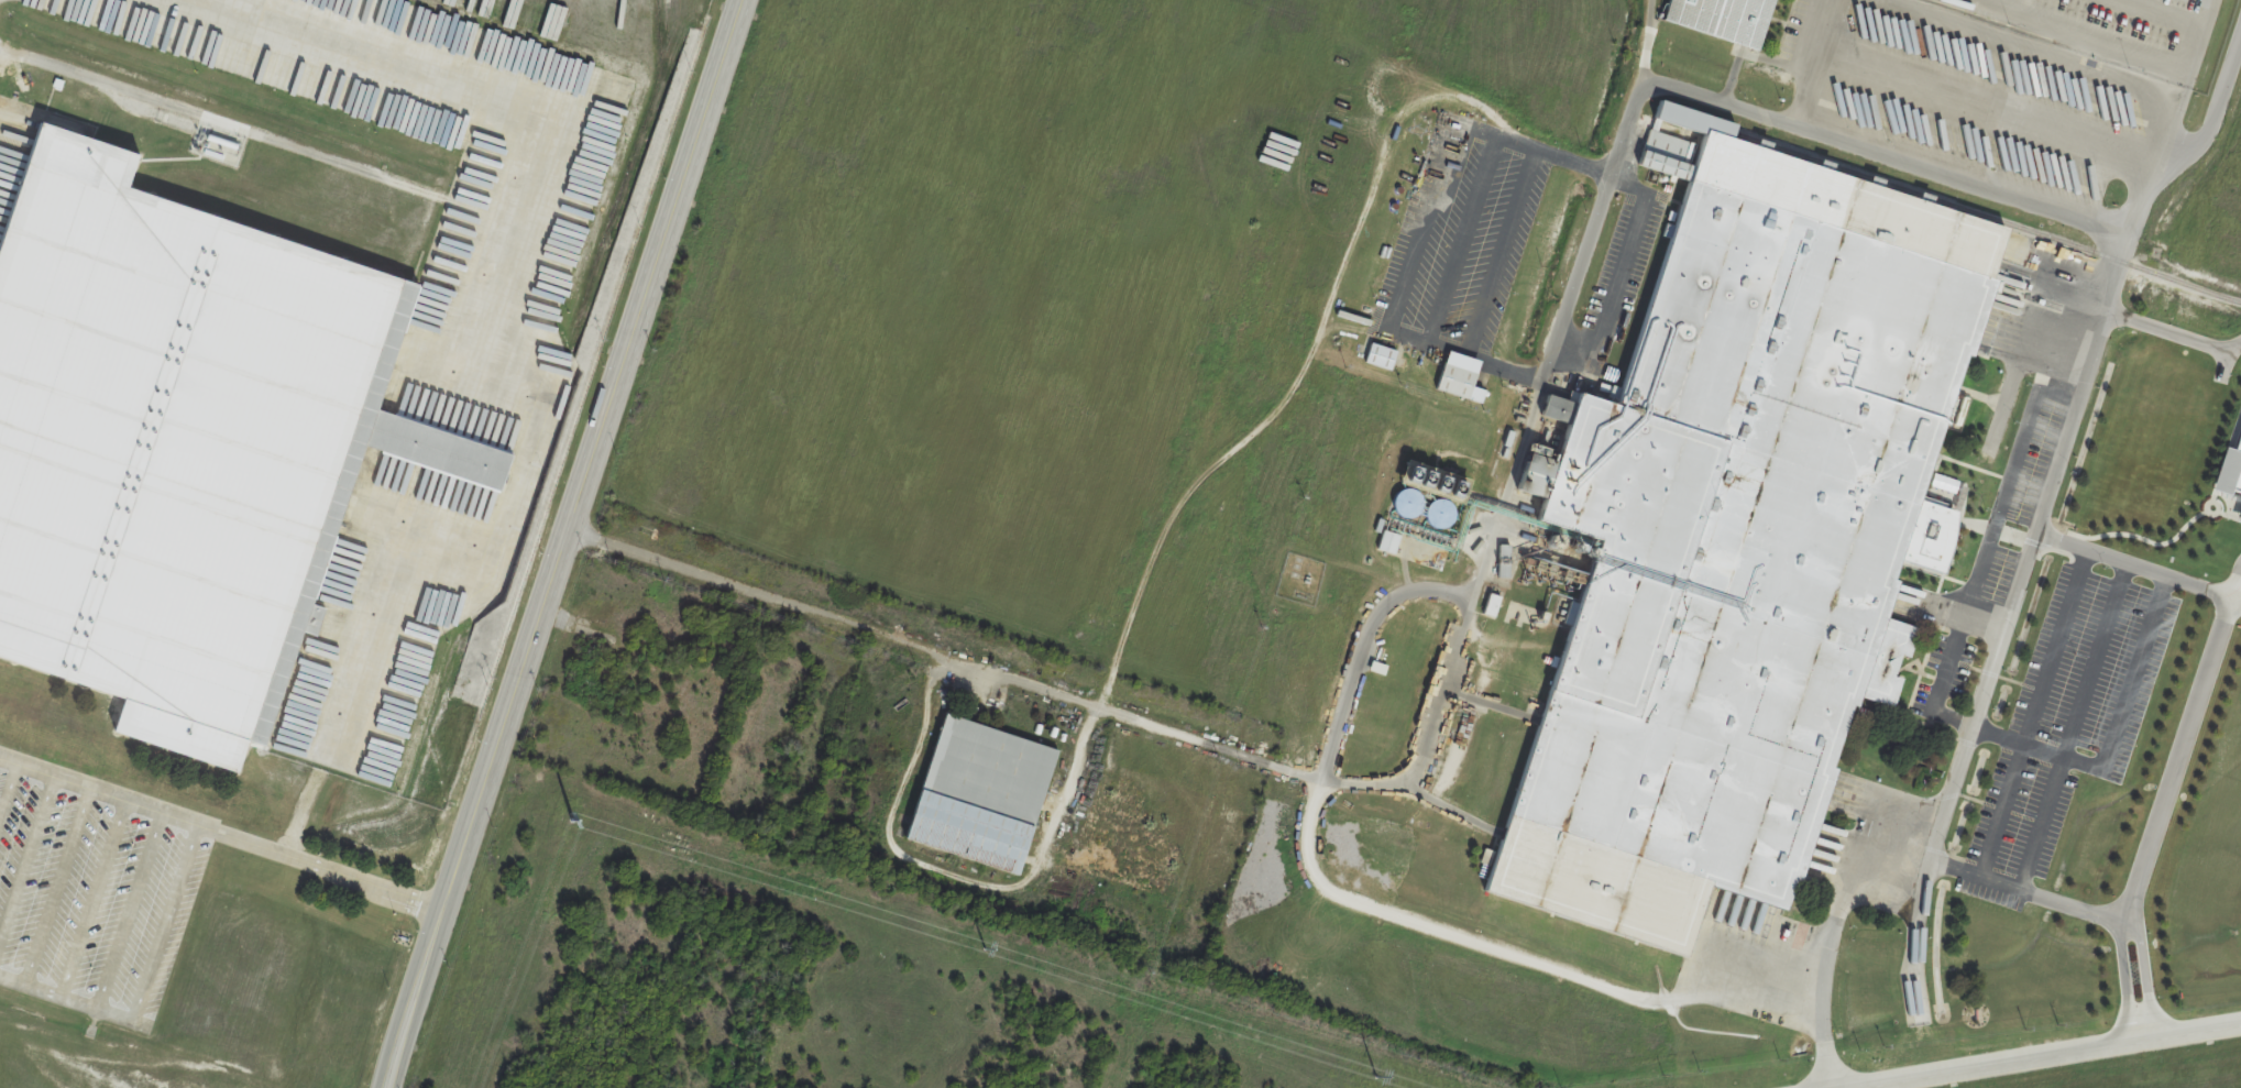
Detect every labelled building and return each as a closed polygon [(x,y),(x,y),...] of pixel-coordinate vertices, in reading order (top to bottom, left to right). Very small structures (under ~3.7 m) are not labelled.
[(1661,22),(1760,51),(1774,0),(1667,0),(1661,22)] [(1997,231),(1771,906),(1701,882),(1676,958),(1477,892),(1595,541),(1529,519),(1570,396),(1608,408),(1701,133),(1997,231)] [(265,740),(0,651),(0,294),(45,160),(418,284),(265,740)] [(1396,351),(1370,343),(1364,363),(1390,371),(1396,351)] [(1475,374),(1443,363),(1434,389),(1478,404),(1483,391),(1471,386),(1475,374)] [(366,452),(513,490),(523,452),(375,414),(366,452)] [(160,745),(164,728),(173,730),(177,715),(120,702),(113,734),(160,745)] [(937,713),(900,840),(1020,877),(1057,748),(937,713)]
